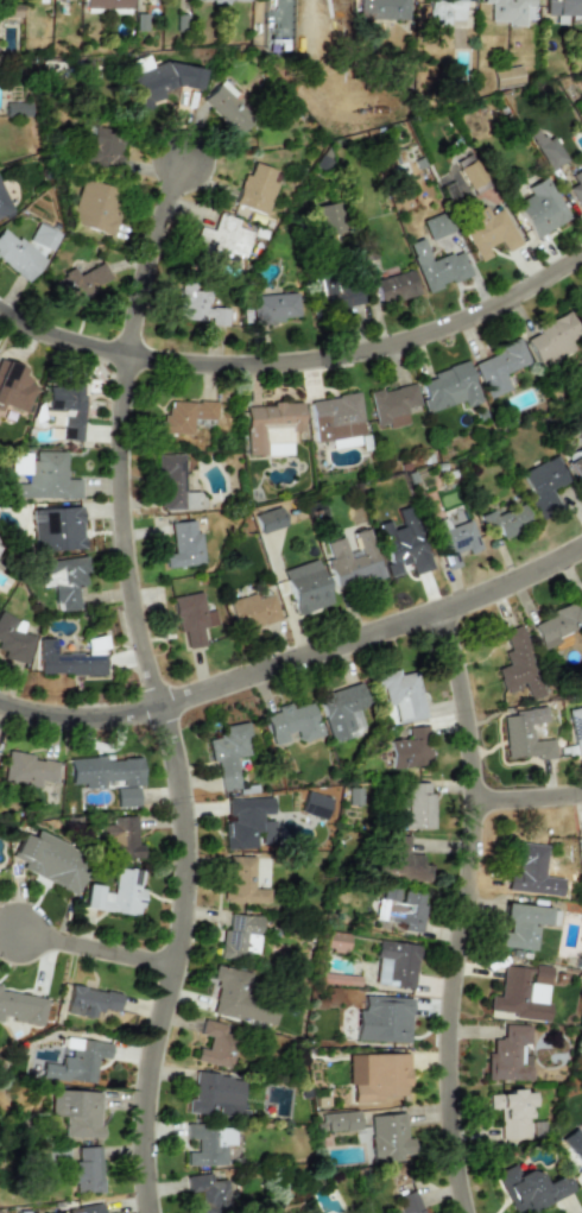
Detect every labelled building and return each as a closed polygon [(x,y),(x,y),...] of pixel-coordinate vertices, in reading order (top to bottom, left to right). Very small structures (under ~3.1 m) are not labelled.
[(130,0),(82,0),(82,8),(129,8),(130,0)] [(266,55),(291,55),(291,0),(265,0),(266,55)] [(406,0),(358,0),(358,20),(406,19),(406,0)] [(428,24),(448,25),(448,20),(462,20),(462,0),(429,0),(428,24)] [(531,24),(532,0),(480,0),(480,2),(488,2),(488,21),(531,24)] [(543,15),(555,15),(555,24),(567,24),(567,21),(581,22),(581,0),(543,0),(543,15)] [(150,66),(146,55),(129,61),(133,72),(150,66)] [(201,68),(165,62),(125,76),(138,112),(150,108),(151,102),(160,99),(162,90),(176,86),(197,89),(201,68)] [(521,84),(519,65),(492,69),(494,88),(521,84)] [(236,134),(252,118),(230,97),(234,93),(220,80),(201,100),(236,134)] [(29,102),(5,103),(5,115),(29,115),(29,102)] [(119,170),(124,132),(89,126),(84,164),(119,170)] [(552,135),(542,140),(537,129),(529,133),(546,170),(564,162),(552,135)] [(467,189),(483,182),(475,159),(457,166),(467,189)] [(273,170),(248,162),(234,204),(266,214),(276,183),(270,181),(273,170)] [(574,183),(565,188),(578,209),(581,207),(581,171),(571,177),(574,183)] [(524,187),(529,194),(513,203),(533,238),(568,217),(543,176),(524,187)] [(109,235),(122,191),(81,178),(68,222),(109,235)] [(11,213),(0,185),(0,217),(11,213)] [(312,207),(321,236),(343,230),(335,201),(312,207)] [(517,245),(502,208),(487,214),(483,206),(464,213),(470,227),(463,230),(476,261),(489,257),(486,247),(500,241),(504,251),(517,245)] [(422,220),(429,240),(449,232),(442,213),(422,220)] [(243,257),(251,232),(234,227),(236,219),(216,214),(211,230),(197,227),(190,254),(215,261),(217,249),(243,257)] [(43,260),(1,226),(0,227),(0,259),(26,280),(43,260)] [(424,291),(470,276),(461,249),(430,260),(422,238),(406,244),(424,291)] [(109,277),(100,261),(76,276),(71,268),(52,279),(69,307),(96,290),(94,286),(109,277)] [(416,295),(411,271),(372,279),(378,303),(416,295)] [(361,304),(356,276),(310,284),(315,312),(361,304)] [(176,318),(210,320),(209,324),(226,326),(227,308),(205,307),(207,290),(177,289),(176,318)] [(280,317),(297,317),(296,293),(251,295),(252,324),(280,323),(280,317)] [(572,350),(568,341),(578,336),(569,312),(523,331),(536,366),(572,350)] [(496,346),(500,352),(472,365),(487,399),(510,388),(504,374),(529,362),(517,337),(496,346)] [(0,360),(0,408),(1,404),(24,413),(36,384),(18,378),(21,367),(0,360)] [(461,402),(463,408),(480,403),(467,362),(416,379),(426,412),(461,402)] [(81,441),(82,385),(46,384),(45,409),(61,410),(59,441),(81,441)] [(407,424),(405,408),(418,405),(415,384),(368,392),(374,427),(386,424),(387,428),(407,424)] [(315,442),(363,435),(358,392),(309,400),(315,442)] [(215,419),(216,402),(164,399),(163,434),(190,435),(191,418),(215,419)] [(245,405),(247,456),(290,454),(290,431),(302,431),(301,403),(245,405)] [(574,434),(581,446),(562,456),(581,493),(581,429),(574,434)] [(331,448),(358,446),(357,438),(330,440),(331,448)] [(78,498),(78,479),(63,479),(63,450),(30,451),(30,453),(12,454),(12,463),(11,463),(11,472),(25,472),(25,484),(10,484),(10,499),(78,498)] [(157,454),(159,510),(202,508),(201,492),(189,493),(188,473),(183,473),(182,454),(157,454)] [(538,517),(558,508),(550,488),(565,481),(555,456),(518,472),(538,517)] [(479,516),(493,543),(531,524),(520,503),(495,516),(492,508),(479,516)] [(30,510),(78,506),(82,549),(33,552),(30,510)] [(253,513),(258,533),(284,526),(279,506),(253,513)] [(428,570),(415,507),(398,511),(401,525),(390,527),(388,522),(377,524),(385,564),(387,575),(411,570),(412,574),(428,570)] [(477,550),(464,508),(445,514),(447,518),(429,523),(443,570),(458,566),(455,552),(464,549),(467,554),(477,550)] [(169,522),(171,552),(163,554),(164,567),(201,564),(198,532),(192,532),(192,520),(169,522)] [(334,587),(367,577),(368,581),(381,577),(372,543),(369,543),(368,538),(355,542),(359,552),(348,556),(342,537),(324,542),(329,558),(325,558),(334,587)] [(36,563),(81,557),(84,582),(39,588),(36,563)] [(281,569),(295,614),(329,605),(316,560),(281,569)] [(228,604),(233,618),(243,614),(248,628),(278,619),(270,590),(228,604)] [(171,596),(176,632),(183,632),(185,647),(208,644),(205,626),(215,625),(213,609),(203,611),(200,592),(171,596)] [(542,650),(558,643),(556,637),(581,626),(572,604),(530,621),(542,650)] [(21,632),(25,621),(0,615),(0,650),(4,651),(1,658),(25,665),(33,636),(21,632)] [(501,631),(507,650),(501,651),(506,664),(494,669),(501,691),(524,683),(529,699),(545,694),(521,624),(501,631)] [(39,639),(52,638),(53,656),(102,655),(103,674),(39,675),(39,639)] [(424,718),(415,670),(398,674),(397,669),(373,674),(377,690),(381,689),(385,706),(392,705),(396,724),(424,718)] [(329,741),(362,733),(356,712),(366,708),(360,682),(316,694),(329,741)] [(271,744),(291,739),(292,743),(320,735),(310,701),(273,710),(274,712),(264,714),(271,744)] [(565,709),(574,756),(581,754),(581,706),(565,709)] [(502,715),(505,759),(553,756),(552,737),(529,737),(526,714),(502,715)] [(220,792),(241,789),(236,756),(249,754),(245,722),(222,726),(223,735),(205,738),(209,763),(215,762),(220,792)] [(388,767),(429,766),(428,726),(406,727),(406,739),(387,739),(388,767)] [(55,782),(56,762),(30,759),(31,753),(5,751),(2,784),(39,786),(39,781),(55,782)] [(69,758),(70,784),(82,784),(83,789),(114,788),(115,807),(138,805),(137,785),(140,785),(139,757),(113,759),(113,756),(69,758)] [(429,783),(396,782),(394,828),(419,829),(419,815),(428,815),(429,783)] [(323,820),(329,798),(305,791),(298,811),(323,820)] [(226,800),(226,819),(222,819),(223,848),(272,846),(271,820),(261,820),(261,814),(272,813),(271,797),(226,800)] [(141,858),(140,845),(135,845),(134,816),(110,817),(110,823),(101,825),(103,860),(141,858)] [(12,853),(25,858),(20,871),(74,891),(88,853),(34,832),(32,838),(20,833),(12,853)] [(409,836),(388,834),(385,860),(377,859),(374,874),(429,882),(430,865),(419,864),(422,855),(406,853),(409,836)] [(515,891),(542,893),(543,879),(553,880),(555,866),(544,866),(546,845),(513,842),(511,866),(518,866),(515,891)] [(82,909),(138,915),(141,889),(139,889),(141,870),(115,866),(112,892),(100,891),(101,886),(84,884),(82,909)] [(379,922),(399,921),(399,931),(423,930),(422,893),(399,895),(399,889),(377,890),(379,922)] [(548,908),(502,902),(500,921),(510,922),(507,933),(500,931),(499,946),(533,950),(537,925),(545,927),(548,908)] [(259,915),(229,914),(228,929),(220,929),(219,959),(245,960),(246,953),(258,953),(259,915)] [(323,948),(346,952),(348,936),(325,933),(323,948)] [(418,946),(379,940),(372,983),(411,988),(418,946)] [(252,972),(214,965),(210,981),(217,983),(211,1013),(272,1025),(276,1003),(246,997),(252,972)] [(548,1022),(549,1003),(545,1003),(549,966),(532,965),(531,981),(526,981),(527,968),(502,966),(499,996),(488,994),(487,1011),(511,1013),(511,1018),(548,1022)] [(0,990),(0,1022),(1,1019),(40,1026),(46,999),(0,990)] [(409,1042),(410,998),(363,996),(362,1010),(355,1010),(354,1041),(409,1042)] [(192,1061),(228,1069),(238,1026),(202,1018),(198,1034),(209,1037),(205,1049),(196,1047),(192,1061)] [(527,1081),(530,1025),(502,1024),(501,1038),(491,1038),(491,1053),(486,1053),(485,1079),(527,1081)] [(93,1084),(95,1057),(107,1059),(108,1047),(63,1042),(61,1064),(42,1062),(40,1078),(93,1084)] [(348,1053),(347,1086),(353,1086),(353,1103),(373,1103),(373,1095),(407,1095),(407,1054),(348,1053)] [(205,1105),(207,1072),(192,1072),(191,1099),(185,1099),(184,1113),(211,1114),(213,1105),(205,1105)] [(499,1139),(529,1137),(527,1106),(531,1106),(530,1089),(496,1092),(499,1139)] [(63,1136),(99,1137),(100,1092),(50,1091),(50,1117),(64,1117),(63,1136)] [(359,1131),(359,1112),(317,1113),(317,1132),(359,1131)] [(368,1117),(371,1161),(409,1158),(405,1114),(368,1117)] [(223,1145),(215,1145),(215,1125),(184,1124),(184,1138),(195,1139),(195,1151),(185,1151),(185,1165),(223,1165),(223,1145)] [(558,1139),(564,1148),(559,1151),(576,1174),(581,1169),(581,1136),(581,1137),(574,1127),(558,1139)] [(99,1145),(76,1146),(77,1162),(71,1163),(72,1193),(101,1190),(99,1145)] [(564,1174),(543,1182),(536,1168),(517,1176),(512,1164),(493,1171),(510,1212),(514,1212),(525,1208),(526,1211),(572,1193),(564,1174)] [(198,1192),(200,1203),(191,1203),(192,1212),(226,1212),(223,1176),(210,1177),(210,1174),(184,1175),(185,1193),(198,1192)] [(416,1189),(397,1195),(402,1212),(422,1212),(416,1189)]
